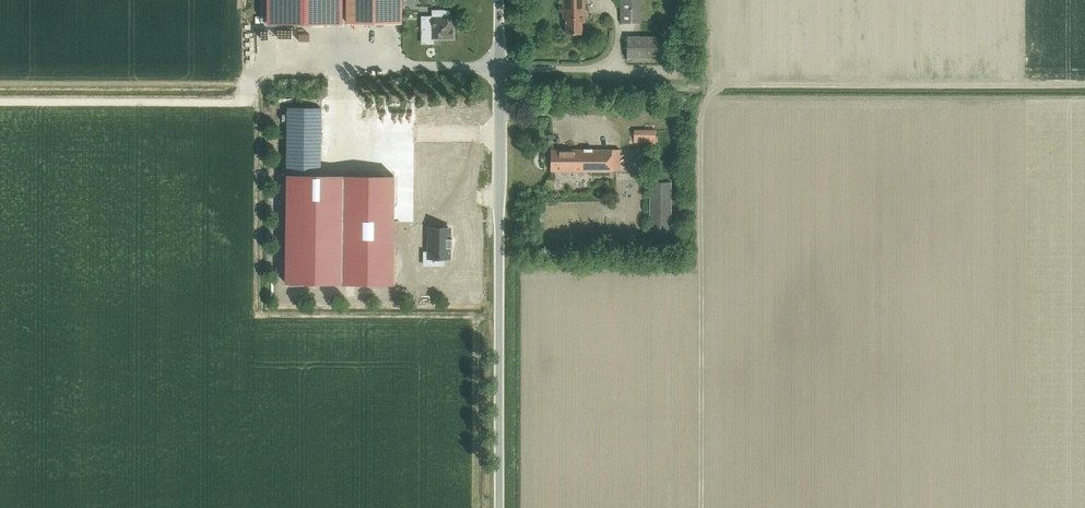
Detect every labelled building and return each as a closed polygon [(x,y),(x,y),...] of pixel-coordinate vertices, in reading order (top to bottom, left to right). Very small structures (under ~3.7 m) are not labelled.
[(267,23),(342,23),(342,0),(267,0),(267,23)] [(401,0),(345,0),(345,24),(401,24),(401,0)] [(584,0),(562,0),(563,18),(566,18),(566,34),(581,33),(581,22),(585,22),(584,0)] [(642,23),(642,0),(619,0),(620,23),(642,23)] [(432,18),(432,40),(454,40),(454,18),(450,18),(450,11),(436,11),(436,18),(432,18)] [(682,59),(682,36),(627,36),(627,59),(682,59)] [(282,114),(282,121),(287,121),(286,174),(320,174),(321,108),(287,107),(287,114),(282,114)] [(656,143),(656,130),(633,130),(633,143),(656,143)] [(612,171),(612,150),(551,150),(551,171),(612,171)] [(354,170),(354,190),(395,190),(395,171),(354,170)] [(341,174),(320,174),(286,174),(286,200),(284,200),(284,225),(284,270),(284,282),(296,282),(341,283),(341,174)] [(671,241),(671,182),(649,182),(649,241),(671,241)] [(355,212),(354,229),(389,230),(390,214),(355,212)] [(429,228),(429,257),(450,257),(450,247),(452,247),(452,238),(450,238),(450,228),(429,228)]
